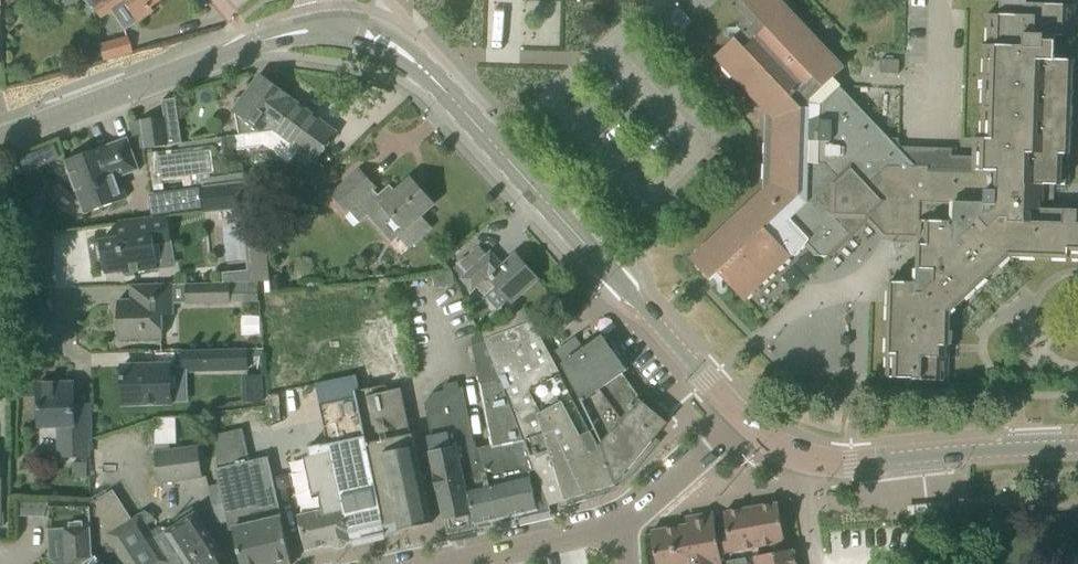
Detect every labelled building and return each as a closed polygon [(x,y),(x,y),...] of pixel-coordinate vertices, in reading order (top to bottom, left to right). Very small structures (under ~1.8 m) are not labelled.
[(90,6),(99,19),(121,2),(123,4),(136,22),(151,12),(148,7),(158,0),(86,0),(90,6)] [(691,259),(702,271),(703,272),(711,280),(719,273),(728,283),(744,300),(778,269),(806,242),(819,256),(827,257),(828,256),(845,240),(845,233),(852,233),(867,219),(868,219),(883,234),(889,234),(895,235),(901,229),(911,239),(922,239),(921,268),(917,268),(917,283),(890,282),(890,285),(887,377),(920,378),(920,380),(947,381),(948,351),(948,346),(949,312),(953,309),(972,291),(983,281),(1002,263),(1009,256),(1077,258),(1077,210),(1039,209),(1039,201),(1054,201),(1054,185),(1068,185),(1070,136),(1072,136),(1074,60),(1070,60),(1070,53),(1067,53),(1068,36),(1073,37),(1074,5),(1027,3),(1027,0),(1000,0),(999,15),(987,14),(987,18),(989,18),(988,45),(984,45),(982,112),(983,112),(983,138),(974,138),(973,142),(975,142),(974,156),(943,155),(944,152),(898,151),(899,138),(889,138),(839,86),(837,88),(830,81),(844,67),(780,0),(737,0),(731,6),(744,20),(737,26),(742,31),(714,57),(734,78),(742,86),(743,87),(751,96),(773,119),(773,122),(767,121),(766,159),(772,159),(772,164),(766,164),(765,180),(771,180),(771,183),(736,216),(730,220),(728,222),(724,228),(691,259)] [(682,12),(673,19),(682,29),(691,22),(682,12)] [(98,45),(102,60),(130,52),(126,37),(98,45)] [(244,96),(233,98),(239,134),(245,133),(247,147),(263,145),(274,131),(295,102),(269,82),(269,83),(260,76),(244,96)] [(274,131),(263,145),(289,164),(299,150),(316,163),(324,151),(337,134),(338,133),(295,102),(274,131)] [(140,120),(143,142),(144,148),(168,145),(165,118),(166,118),(165,117),(140,120)] [(120,177),(140,169),(128,137),(66,160),(86,214),(128,198),(120,177)] [(37,151),(20,158),(25,172),(42,165),(37,151)] [(145,152),(150,185),(162,183),(161,178),(214,171),(211,151),(159,157),(158,151),(145,152)] [(309,170),(313,186),(334,182),(330,166),(309,170)] [(360,171),(333,195),(348,211),(359,224),(368,216),(390,241),(398,234),(409,246),(430,228),(420,216),(434,204),(431,201),(432,198),(425,191),(422,191),(411,179),(396,192),(390,185),(378,195),(373,189),(374,188),(360,171)] [(202,186),(204,196),(223,193),(225,206),(262,201),(258,178),(202,186)] [(200,187),(150,195),(153,216),(203,209),(200,187)] [(119,238),(100,241),(105,273),(123,271),(124,273),(158,268),(155,245),(171,243),(167,215),(117,223),(119,238)] [(464,272),(458,277),(471,291),(477,287),(485,295),(495,286),(510,303),(537,279),(515,255),(503,267),(491,252),(487,255),(480,246),(458,265),(464,272)] [(131,286),(131,300),(118,301),(119,339),(163,338),(163,315),(174,314),(173,282),(131,286)] [(229,282),(186,283),(186,304),(230,303),(230,301),(229,282)] [(245,316),(245,333),(261,332),(260,315),(245,316)] [(530,389),(560,372),(533,323),(483,342),(498,382),(547,506),(584,494),(573,460),(571,462),(555,431),(544,434),(530,389)] [(623,373),(627,370),(602,335),(561,364),(581,400),(576,403),(577,404),(599,389),(600,390),(623,373)] [(181,350),(182,372),(249,371),(248,348),(181,350)] [(122,367),(123,404),(173,403),(172,366),(122,367)] [(560,374),(560,372),(530,389),(544,434),(555,431),(571,462),(573,460),(584,494),(614,485),(602,450),(577,404),(576,403),(575,403),(560,374)] [(641,399),(623,373),(600,390),(599,389),(577,404),(602,450),(614,485),(615,485),(667,423),(641,399)] [(241,375),(242,403),(262,402),(262,374),(241,375)] [(38,383),(39,405),(39,428),(57,428),(57,458),(91,457),(90,440),(93,440),(92,403),(74,403),(74,382),(38,383)] [(473,441),(463,387),(423,394),(426,411),(425,411),(429,435),(426,436),(430,452),(458,446),(475,524),(537,509),(547,506),(498,382),(479,385),(490,445),(476,447),(475,441),(473,441)] [(353,391),(355,398),(356,398),(366,444),(381,515),(385,513),(388,533),(431,523),(412,433),(410,434),(401,388),(387,392),(385,385),(353,391)] [(356,398),(355,398),(320,405),(328,443),(320,446),(321,452),(304,456),(312,494),(318,493),(322,509),(299,514),(307,550),(331,544),(331,546),(334,546),(339,548),(345,547),(349,542),(351,542),(351,541),(388,533),(385,513),(381,515),(366,444),(356,398)] [(183,418),(156,417),(154,440),(182,441),(183,418)] [(198,444),(183,447),(186,480),(203,478),(198,444)] [(448,524),(449,529),(465,526),(475,524),(458,446),(430,452),(444,521),(447,520),(448,524)] [(186,480),(183,447),(153,451),(158,484),(186,480)] [(268,456),(250,460),(215,468),(219,483),(223,501),(229,531),(234,530),(242,563),(292,563),(268,456)] [(72,462),(72,477),(87,476),(87,462),(72,462)] [(219,483),(207,486),(211,504),(223,501),(219,483)] [(90,501),(93,555),(101,563),(173,563),(153,533),(153,530),(152,531),(148,524),(155,520),(153,515),(144,510),(131,518),(113,490),(98,499),(98,493),(90,494),(90,501)] [(93,555),(90,501),(19,500),(19,516),(49,517),(48,563),(101,563),(93,555)] [(722,563),(721,554),(734,551),(735,559),(726,561),(727,563),(796,563),(794,549),(792,549),(785,514),(780,515),(778,503),(754,507),(755,513),(749,514),(748,508),(724,512),(726,523),(715,525),(713,513),(686,518),(688,525),(652,532),(657,563),(722,563),(721,563),(722,563)] [(176,523),(201,563),(220,563),(226,559),(194,511),(176,523)] [(153,530),(153,533),(173,563),(201,563),(176,523),(164,530),(161,526),(153,530)]
